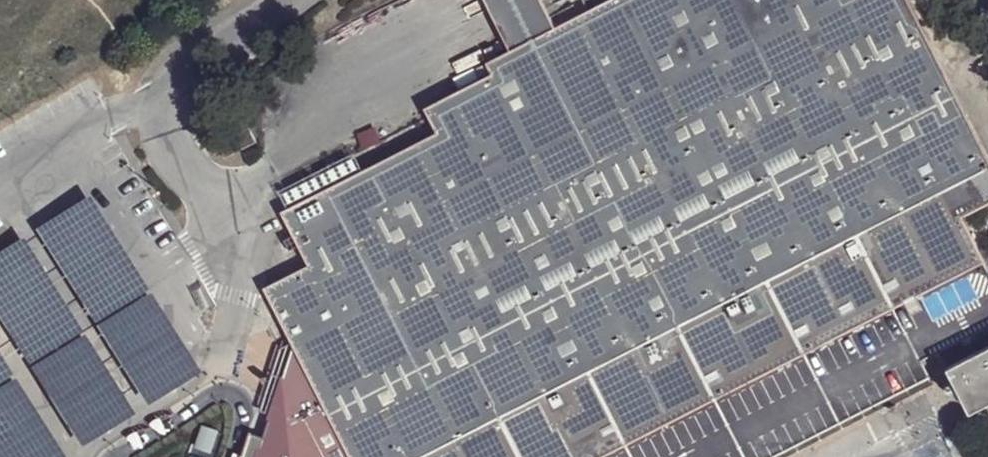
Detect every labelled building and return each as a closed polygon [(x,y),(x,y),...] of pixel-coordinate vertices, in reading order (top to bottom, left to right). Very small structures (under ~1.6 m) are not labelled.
[(263,456),(722,456),(919,357),(927,353),(987,322),(987,266),(960,211),(987,198),(987,156),(910,0),(596,0),(557,19),(547,0),(487,0),(510,45),(486,57),(491,67),(424,102),(437,126),(278,205),(305,256),(262,280),(299,353),(263,456)] [(90,193),(39,226),(92,311),(147,401),(198,370),(143,280),(90,193)] [(0,252),(0,317),(24,353),(83,442),(136,408),(78,320),(23,236),(0,252)] [(944,365),(950,376),(967,410),(987,399),(987,342),(944,365)] [(7,364),(0,353),(0,456),(65,456),(7,364)] [(223,435),(200,427),(193,449),(216,456),(223,435)]
